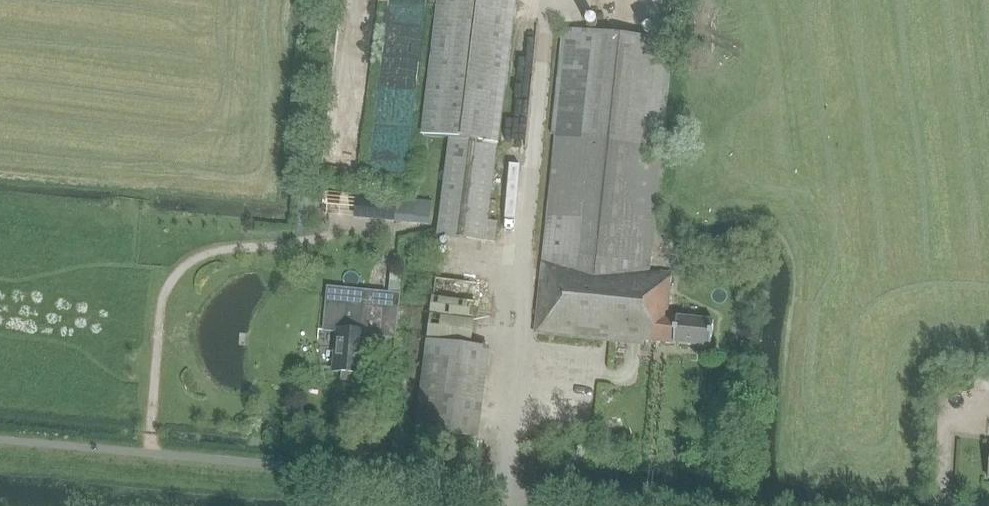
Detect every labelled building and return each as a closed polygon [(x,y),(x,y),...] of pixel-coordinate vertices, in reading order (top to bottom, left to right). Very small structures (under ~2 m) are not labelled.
[(420,136),(453,140),(495,145),(499,146),(517,0),(437,0),(420,136)] [(711,348),(713,327),(713,322),(667,316),(671,276),(648,273),(652,233),(671,40),(562,27),(552,134),(557,134),(536,332),(643,344),(644,340),(711,348)] [(383,83),(419,84),(420,59),(384,58),(383,83)] [(344,159),(362,160),(363,105),(337,104),(337,113),(331,113),(331,127),(338,127),(338,142),(345,142),(344,159)] [(443,220),(441,237),(483,242),(483,241),(495,242),(497,222),(485,221),(495,145),(453,140),(443,220)] [(328,192),(328,202),(339,203),(340,193),(328,192)] [(355,195),(353,216),(389,220),(392,199),(355,195)] [(403,197),(399,222),(432,227),(435,202),(403,197)] [(367,337),(396,339),(397,327),(400,294),(326,286),(322,331),(323,331),(324,331),(324,330),(337,332),(333,372),(341,373),(341,382),(356,384),(356,382),(362,383),(363,375),(365,357),(366,345),(367,337)] [(415,431),(476,438),(489,348),(428,341),(415,431)]
